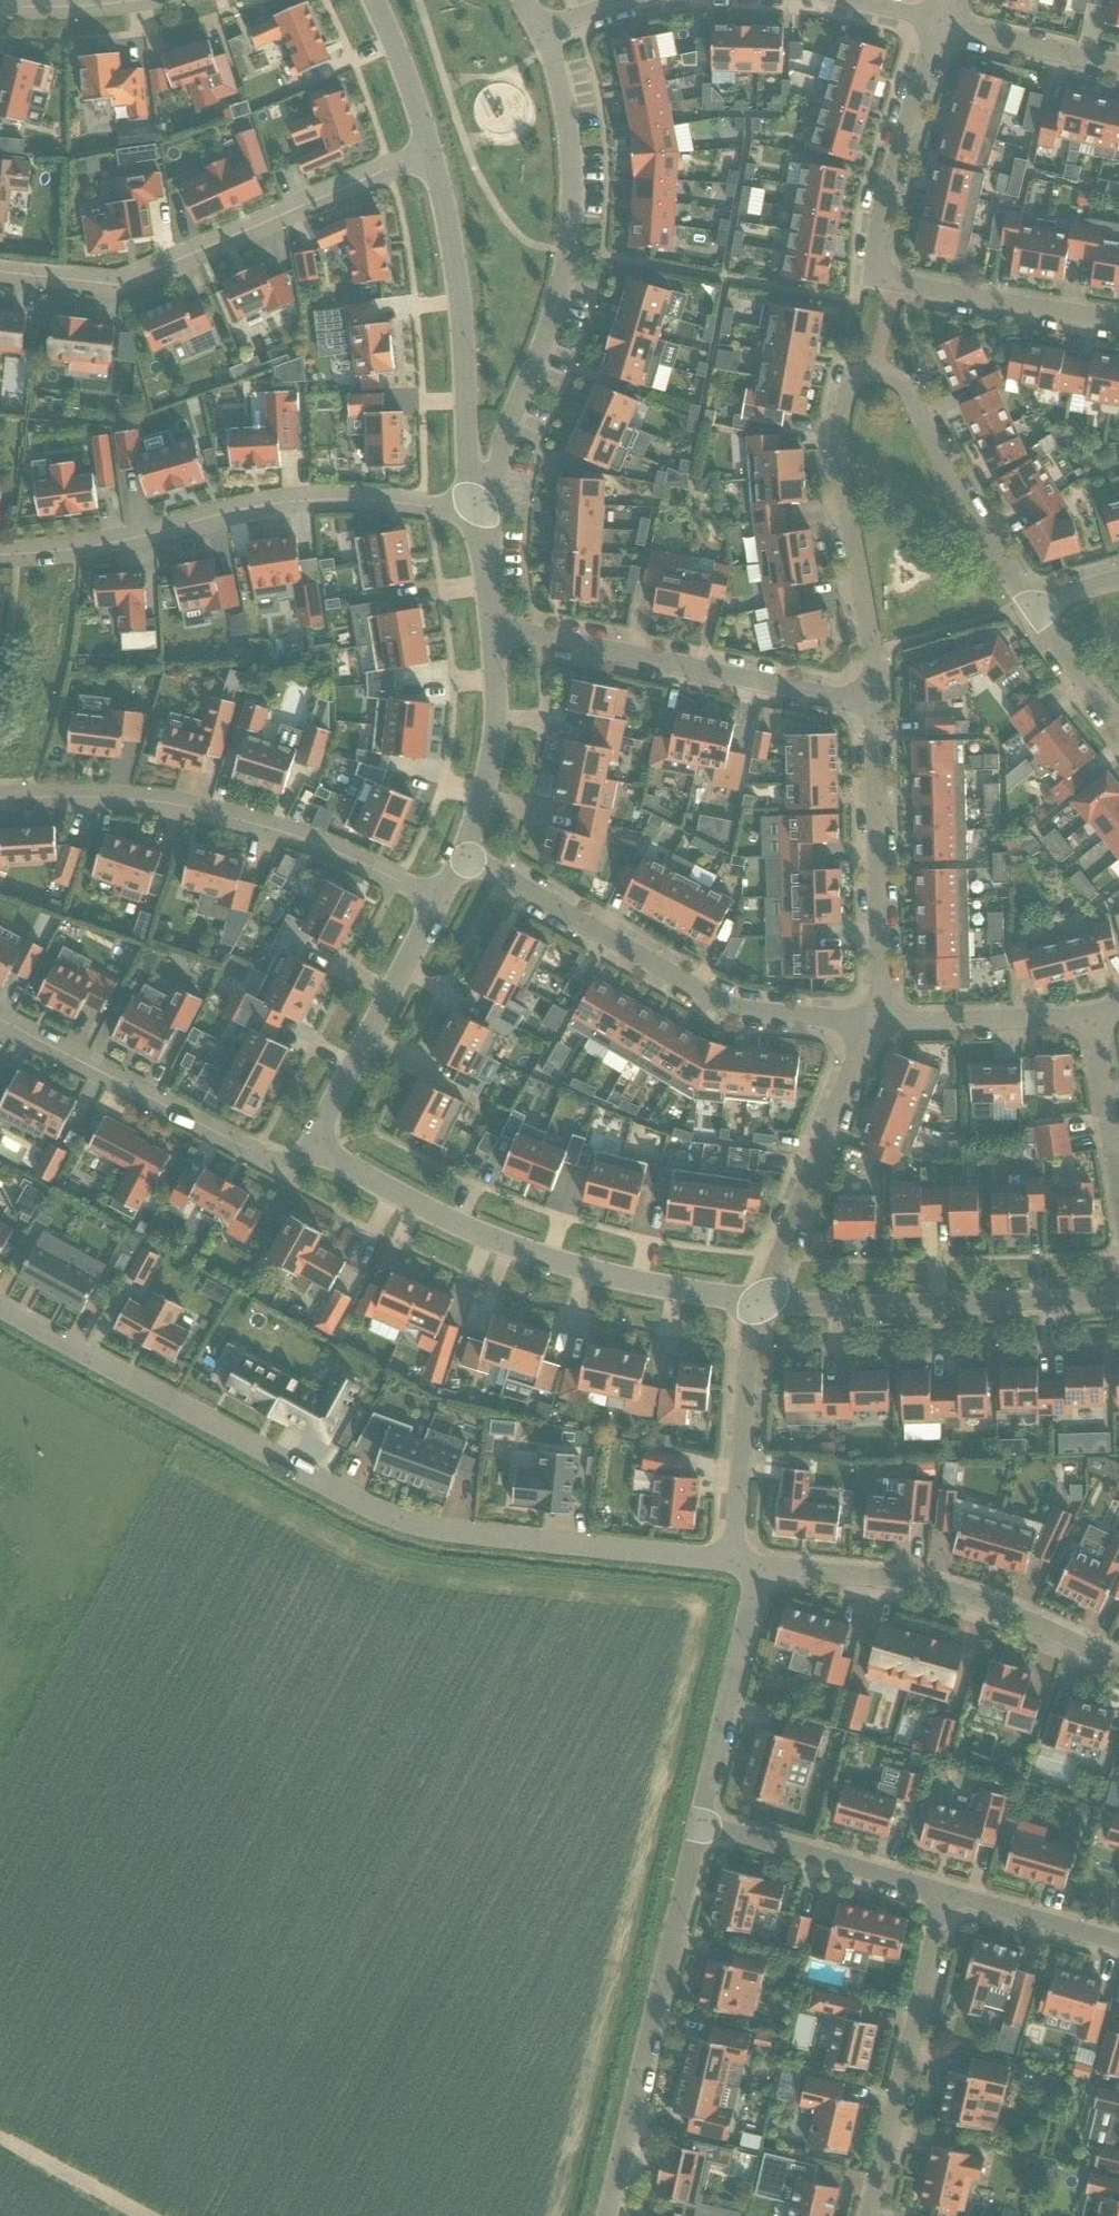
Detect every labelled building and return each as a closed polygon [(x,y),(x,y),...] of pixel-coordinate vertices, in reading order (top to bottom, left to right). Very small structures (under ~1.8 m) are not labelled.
[(1040,0),(987,0),(987,2),(1037,14),(1040,0)] [(1088,0),(1076,0),(1073,12),(1085,14),(1088,0)] [(1094,5),(1109,8),(1105,24),(1118,27),(1118,0),(1095,0),(1094,5)] [(251,29),(249,30),(258,49),(259,48),(260,47),(277,39),(277,40),(279,40),(278,38),(285,36),(295,60),(289,62),(288,62),(287,62),(294,78),(295,78),(295,77),(332,61),(332,59),(331,60),(307,4),(308,3),(307,2),(276,16),(276,17),(277,17),(278,18),(251,30),(251,29)] [(737,27),(713,26),(712,70),(736,71),(737,27)] [(736,71),(759,71),(760,27),(737,27),(736,71)] [(759,71),(782,72),(784,28),(760,27),(759,71)] [(229,41),(236,58),(250,52),(243,35),(229,41)] [(621,67),(660,59),(655,36),(616,43),(621,67)] [(880,73),(887,50),(845,37),(838,60),(880,73)] [(706,52),(706,38),(697,38),(697,52),(706,52)] [(217,99),(238,92),(225,54),(215,58),(210,40),(162,56),(173,88),(189,82),(192,92),(213,85),(217,99)] [(803,51),(803,42),(790,42),(790,51),(803,51)] [(803,60),(803,51),(790,51),(789,59),(803,60)] [(705,66),(706,52),(697,52),(697,66),(705,66)] [(143,68),(121,70),(119,53),(81,56),(85,100),(112,98),(113,106),(130,104),(131,121),(148,119),(143,68)] [(51,66),(8,55),(0,85),(0,117),(26,123),(34,90),(45,92),(51,66)] [(621,67),(625,89),(664,81),(660,59),(621,67)] [(838,60),(831,82),(873,95),(880,73),(838,60)] [(965,69),(957,97),(1004,112),(1013,83),(965,69)] [(791,93),(791,80),(782,80),(782,93),(791,93)] [(625,89),(629,111),(669,103),(664,81),(625,89)] [(831,82),(824,104),(867,116),(873,95),(831,82)] [(711,97),(712,84),(703,84),(703,97),(711,97)] [(328,147),(297,160),(303,173),(344,156),(341,149),(362,141),(344,91),(327,97),(325,90),(310,95),(313,102),(317,114),(308,118),(315,139),(324,135),(328,147)] [(1081,141),(1091,98),(1066,92),(1060,117),(1045,114),(1039,143),(1055,146),(1057,136),(1070,139),(1070,150),(1080,152),(1082,141),(1081,141)] [(791,106),(791,93),(782,93),(782,106),(791,106)] [(1031,93),(1027,111),(1038,114),(1043,95),(1031,93)] [(711,110),(711,101),(711,97),(703,97),(702,110),(711,110)] [(995,140),(1004,112),(957,97),(948,126),(995,140)] [(1103,158),(1116,104),(1091,98),(1081,141),(1082,141),(1095,144),(1095,156),(1103,158)] [(234,119),(252,113),(248,100),(230,106),(234,119)] [(724,111),(725,102),(711,101),(711,110),(724,111)] [(748,111),(748,102),(735,102),(735,111),(748,111)] [(634,133),(634,134),(673,126),(669,103),(629,111),(634,133)] [(781,112),(781,103),(768,103),(768,112),(781,112)] [(824,104),(818,125),(860,138),(867,116),(824,104)] [(1116,104),(1103,158),(1112,160),(1117,149),(1118,150),(1118,104),(1116,104)] [(1034,132),(1038,114),(1027,111),(1022,129),(1034,132)] [(745,131),(745,118),(736,118),(736,131),(745,131)] [(760,132),(761,118),(752,118),(751,131),(760,132)] [(818,125),(811,148),(853,161),(860,138),(818,125)] [(632,133),(634,155),(679,153),(673,126),(634,134),(634,133),(632,133)] [(987,169),(995,140),(948,126),(939,155),(987,169)] [(25,150),(26,139),(0,136),(0,148),(25,150)] [(157,143),(118,145),(118,162),(158,160),(157,143)] [(183,194),(196,223),(264,193),(256,176),(268,172),(259,147),(243,152),(248,166),(232,172),(227,159),(219,163),(218,162),(214,163),(214,165),(206,168),(208,173),(182,184),(186,193),(183,194)] [(637,177),(677,180),(679,153),(634,155),(635,178),(637,178),(637,177)] [(3,242),(6,211),(9,211),(13,175),(30,177),(32,162),(25,162),(26,158),(5,156),(4,160),(0,159),(0,241),(3,242)] [(1016,158),(1011,177),(1023,179),(1027,161),(1016,158)] [(754,178),(756,165),(747,163),(745,176),(754,178)] [(843,194),(847,170),(804,163),(800,186),(843,194)] [(937,164),(930,193),(979,204),(985,175),(937,164)] [(1078,182),(1081,167),(1067,164),(1063,178),(1078,182)] [(737,185),(739,172),(730,170),(728,183),(737,185)] [(84,216),(90,254),(127,248),(126,241),(154,237),(148,201),(163,199),(160,172),(118,178),(121,202),(106,204),(107,213),(84,216)] [(635,200),(675,202),(677,180),(637,177),(637,178),(635,200)] [(1019,198),(1023,179),(1011,177),(1007,195),(1019,198)] [(1109,180),(1105,195),(1118,198),(1118,183),(1109,180)] [(735,198),(737,185),(728,183),(726,196),(735,198)] [(750,200),(752,187),(743,186),(741,199),(750,200)] [(839,216),(843,194),(800,186),(796,208),(839,216)] [(972,233),(979,204),(930,193),(923,222),(972,233)] [(748,213),(750,200),(741,199),(739,212),(748,213)] [(634,222),(674,225),(675,202),(635,200),(634,222)] [(835,238),(839,216),(796,208),(792,231),(835,238)] [(1004,232),(1007,213),(995,211),(992,230),(1004,232)] [(1038,275),(1047,220),(1038,219),(1034,229),(1021,227),(1023,216),(1007,213),(1004,232),(1002,243),(1016,245),(1012,271),(1038,275)] [(382,215),(348,219),(356,284),(389,280),(387,257),(389,256),(386,238),(384,238),(382,215)] [(728,234),(731,220),(722,219),(720,232),(728,234)] [(1068,254),(1082,257),(1087,227),(1072,225),(1070,236),(1056,233),(1056,222),(1047,220),(1038,275),(1064,280),(1068,254)] [(674,225),(634,222),(632,246),(672,249),(674,225)] [(965,263),(972,233),(923,222),(917,252),(965,263)] [(1118,286),(1118,243),(1101,240),(1102,230),(1087,227),(1082,257),(1096,259),(1091,285),(1118,289),(1118,286)] [(742,245),(744,232),(736,230),(733,243),(742,245)] [(1002,243),(1004,232),(992,230),(989,249),(1000,251),(1002,243)] [(831,261),(835,238),(792,231),(788,253),(831,261)] [(726,247),(728,234),(720,232),(717,245),(726,247)] [(740,258),(742,245),(733,243),(731,256),(740,258)] [(314,250),(295,254),(300,282),(319,278),(314,250)] [(788,253),(784,277),(827,284),(831,261),(788,253)] [(235,277),(223,282),(238,319),(266,307),(269,312),(295,301),(284,274),(270,279),(264,264),(252,270),(251,268),(234,276),(235,277)] [(629,279),(622,303),(665,316),(679,320),(687,296),(673,292),(629,279)] [(187,306),(183,297),(179,299),(180,301),(172,305),(171,303),(140,316),(147,331),(146,332),(148,336),(149,335),(155,351),(184,338),(192,357),(220,344),(201,299),(187,306)] [(819,338),(823,313),(765,302),(760,327),(769,329),(819,338)] [(614,324),(614,325),(658,339),(665,316),(622,303),(615,325),(614,324)] [(348,308),(316,312),(318,333),(335,331),(338,354),(354,352),(357,377),(361,377),(379,375),(393,373),(392,368),(395,368),(391,336),(388,336),(387,322),(374,324),(372,304),(347,307),(348,308)] [(732,322),(734,309),(725,307),(723,320),(732,322)] [(23,352),(27,316),(0,313),(0,350),(23,352)] [(715,329),(717,316),(708,314),(705,328),(715,329)] [(69,370),(90,372),(92,356),(110,358),(110,364),(109,364),(108,365),(111,366),(115,326),(91,324),(92,319),(57,315),(56,320),(53,319),(49,359),(70,361),(69,370)] [(721,334),(730,335),(732,322),(723,320),(721,334)] [(614,325),(607,348),(660,364),(667,341),(658,339),(614,325)] [(712,343),(715,329),(705,328),(703,341),(712,343)] [(769,329),(765,353),(815,361),(819,338),(769,329)] [(956,392),(971,385),(971,384),(980,380),(980,379),(974,367),(988,361),(977,336),(963,342),(960,336),(936,347),(956,392)] [(1028,346),(1027,350),(1028,350),(1023,379),(1022,379),(1021,383),(1058,390),(1058,388),(1073,391),(1078,362),(1064,359),(1065,353),(1028,346)] [(1028,350),(1027,350),(1013,347),(1008,376),(1022,379),(1023,379),(1028,350)] [(608,350),(601,373),(653,388),(660,364),(607,348),(606,349),(608,350)] [(765,353),(761,376),(810,385),(815,361),(765,353)] [(1118,363),(1118,359),(1094,355),(1092,364),(1078,362),(1073,391),(1087,394),(1086,398),(1101,401),(1101,413),(1110,414),(1118,363)] [(304,356),(292,361),(293,382),(306,381),(304,356)] [(708,363),(699,362),(697,375),(706,377),(708,363)] [(236,381),(249,376),(243,363),(231,369),(236,381)] [(1110,414),(1118,416),(1118,414),(1118,363),(1110,414)] [(996,372),(980,379),(980,380),(971,384),(971,385),(977,397),(962,404),(977,438),(1010,422),(996,390),(1003,387),(996,372)] [(379,375),(361,377),(363,390),(380,388),(379,375)] [(761,376),(756,403),(745,401),(742,417),(783,424),(785,411),(805,415),(810,385),(761,376)] [(597,383),(587,406),(629,424),(639,401),(597,383)] [(245,468),(245,470),(268,469),(268,467),(282,466),(281,451),(296,450),(294,411),(299,411),(298,393),(293,393),(293,391),(266,392),(268,426),(261,427),(261,426),(256,426),(256,427),(229,429),(231,469),(245,468)] [(385,394),(349,395),(350,416),(368,415),(370,468),(406,467),(405,445),(406,445),(405,432),(404,432),(403,411),(386,412),(385,394)] [(698,419),(701,406),(692,404),(689,417),(698,419)] [(587,406),(578,428),(627,450),(637,428),(629,424),(587,406)] [(707,410),(704,423),(713,425),(716,411),(707,410)] [(696,432),(698,419),(689,417),(687,431),(696,432)] [(1026,456),(1010,422),(977,438),(992,471),(1026,456)] [(578,428),(567,451),(609,469),(610,467),(620,471),(629,451),(627,450),(578,428)] [(139,469),(147,497),(169,491),(169,493),(173,491),(172,490),(181,487),(181,489),(185,488),(184,486),(206,480),(195,440),(140,456),(137,429),(117,432),(122,471),(139,469)] [(1039,442),(1047,454),(1059,447),(1051,434),(1039,442)] [(804,476),(803,449),(780,451),(779,435),(747,437),(750,479),(804,476)] [(203,450),(208,466),(216,463),(212,448),(203,450)] [(58,514),(59,518),(81,515),(81,511),(98,508),(95,486),(100,485),(100,488),(115,486),(111,455),(96,457),(98,476),(94,476),(93,473),(76,475),(74,461),(51,464),(53,478),(34,481),(39,516),(58,514)] [(1025,497),(1032,509),(1057,494),(1050,482),(1051,481),(1036,456),(997,480),(1012,505),(1025,497)] [(691,461),(681,459),(679,473),(688,474),(691,461)] [(665,485),(667,472),(658,470),(656,484),(665,485)] [(804,476),(750,479),(752,505),(754,523),(785,518),(783,503),(806,502),(804,476)] [(604,505),(605,480),(560,477),(559,502),(604,505)] [(653,497),(662,499),(665,485),(656,484),(653,497)] [(1057,494),(1032,509),(1040,522),(1027,529),(1045,559),(1081,549),(1073,521),(1072,521),(1065,508),(1066,507),(1057,494)] [(602,529),(604,505),(559,502),(558,526),(602,529)] [(1103,506),(1113,541),(1118,539),(1118,502),(1103,506)] [(651,519),(642,517),(639,531),(648,533),(651,519)] [(785,518),(754,523),(760,564),(815,556),(811,530),(787,533),(785,518)] [(601,552),(602,529),(558,526),(556,549),(601,552)] [(355,538),(360,564),(411,556),(407,529),(355,538)] [(639,531),(636,544),(645,546),(648,533),(639,531)] [(301,626),(323,623),(317,583),(300,586),(300,581),(303,581),(297,538),(248,546),(256,599),(277,595),(278,599),(297,596),(301,626)] [(600,577),(601,552),(556,549),(555,549),(553,574),(600,577)] [(654,611),(680,616),(689,569),(691,559),(651,550),(645,582),(659,585),(654,611)] [(415,582),(411,556),(360,564),(364,590),(415,582)] [(725,598),(732,567),(716,564),(716,561),(692,556),(691,559),(689,569),(680,616),(705,622),(711,595),(725,598)] [(795,585),(818,582),(815,556),(760,564),(764,589),(768,607),(798,600),(795,585)] [(336,568),(334,558),(320,560),(321,570),(336,568)] [(218,579),(214,560),(203,562),(202,560),(175,566),(175,567),(173,568),(181,612),(207,607),(208,614),(239,608),(233,576),(218,579)] [(641,567),(631,565),(629,578),(638,580),(641,567)] [(114,575),(95,576),(97,607),(119,606),(121,633),(142,632),(143,649),(157,648),(155,618),(145,619),(145,604),(148,604),(147,573),(131,574),(131,573),(114,574),(114,575)] [(598,602),(600,577),(553,574),(552,599),(598,602)] [(629,578),(626,591),(635,593),(638,580),(629,578)] [(340,598),(325,600),(327,610),(341,608),(340,598)] [(424,636),(420,608),(390,613),(388,600),(351,606),(353,621),(368,618),(373,644),(424,636)] [(798,600),(768,607),(771,621),(767,622),(774,649),(798,643),(800,650),(818,645),(817,639),(830,636),(824,609),(802,614),(798,600)] [(429,663),(424,636),(373,644),(377,670),(367,672),(368,686),(397,684),(396,668),(429,663)] [(998,638),(955,653),(965,681),(988,672),(995,682),(1018,664),(998,638)] [(965,681),(955,653),(913,669),(914,702),(943,701),(942,689),(965,681)] [(227,686),(242,690),(246,675),(232,671),(227,686)] [(597,716),(594,730),(622,736),(626,720),(621,719),(628,690),(575,679),(568,710),(597,716)] [(398,700),(397,684),(368,686),(368,698),(379,699),(376,725),(428,731),(431,703),(398,700)] [(246,734),(233,777),(284,793),(294,760),(297,761),(297,763),(319,770),(331,731),(330,730),(330,701),(329,696),(320,693),(319,698),(311,724),(309,724),(309,725),(300,753),(296,752),(297,750),(296,749),(296,750),(259,738),(260,734),(261,734),(262,732),(261,732),(268,710),(269,710),(269,709),(247,701),(239,727),(249,730),(248,734),(246,734)] [(208,755),(219,758),(234,701),(214,696),(204,731),(187,726),(185,731),(165,726),(156,759),(204,773),(208,755)] [(1021,730),(1044,711),(1034,699),(1011,718),(1021,730)] [(73,712),(68,752),(121,758),(124,740),(140,742),(144,713),(110,709),(109,716),(73,712)] [(1053,723),(1044,711),(1021,730),(1030,741),(1027,743),(1037,755),(1029,764),(1035,771),(1078,736),(1062,715),(1053,723)] [(696,775),(698,764),(707,718),(678,712),(672,739),(657,736),(650,765),(696,775)] [(925,718),(926,734),(955,733),(955,717),(925,718)] [(738,789),(745,754),(729,751),(735,724),(707,718),(698,764),(716,768),(713,784),(738,789)] [(425,758),(428,731),(376,725),(373,753),(425,758)] [(606,779),(610,760),(617,762),(622,736),(594,730),(591,745),(568,740),(562,769),(606,779)] [(752,757),(766,760),(771,733),(758,730),(752,757)] [(786,735),(787,760),(837,758),(836,733),(786,735)] [(1095,756),(1078,736),(1035,771),(1041,778),(1050,772),(1059,783),(1050,790),(1061,803),(1084,784),(1074,773),(1095,756)] [(915,741),(915,771),(965,770),(964,740),(915,741)] [(373,753),(372,765),(388,770),(392,755),(373,753)] [(984,770),(999,769),(999,754),(984,754),(984,770)] [(750,772),(759,773),(761,760),(752,758),(750,772)] [(787,760),(787,784),(838,783),(837,758),(787,760)] [(383,785),(388,770),(372,765),(359,762),(356,775),(366,779),(356,802),(404,823),(414,799),(383,785)] [(617,781),(606,779),(562,769),(556,799),(583,805),(580,819),(608,825),(617,781)] [(966,799),(965,770),(915,771),(916,801),(966,799)] [(1089,820),(1118,796),(1118,787),(1108,773),(1073,801),(1089,820)] [(787,784),(788,809),(838,807),(838,783),(787,784)] [(985,784),(985,799),(1000,799),(1000,784),(985,784)] [(315,795),(328,801),(332,792),(319,786),(315,795)] [(742,808),(751,810),(754,796),(745,794),(742,808)] [(1089,820),(1090,821),(1091,821),(1105,838),(1118,827),(1118,796),(1089,820)] [(967,829),(966,799),(916,801),(917,831),(967,829)] [(1000,813),(1000,799),(985,799),(985,814),(1000,813)] [(393,847),(404,823),(356,802),(345,826),(393,847)] [(729,839),(734,821),(702,813),(697,831),(729,839)] [(664,820),(652,814),(648,823),(660,829),(664,820)] [(839,841),(839,814),(780,816),(781,857),(813,856),(812,842),(839,841)] [(604,842),(608,825),(580,819),(577,834),(549,826),(541,856),(596,872),(604,842)] [(2,847),(0,847),(0,872),(2,866),(5,866),(5,863),(57,860),(57,858),(61,858),(58,869),(73,874),(81,849),(66,844),(65,846),(57,846),(55,827),(1,830),(2,847)] [(1105,838),(1118,856),(1118,827),(1105,838)] [(1044,838),(1053,849),(1065,840),(1055,828),(1044,838)] [(968,859),(967,829),(917,831),(918,860),(968,859)] [(162,853),(107,835),(93,875),(124,886),(121,894),(141,901),(144,892),(149,894),(149,893),(158,895),(164,876),(156,874),(162,853)] [(691,844),(703,850),(707,842),(695,836),(691,844)] [(1074,852),(1065,840),(1053,849),(1063,861),(1074,852)] [(703,850),(715,856),(719,848),(707,842),(703,850)] [(192,848),(182,887),(203,892),(201,898),(220,903),(219,905),(232,908),(228,925),(244,930),(253,913),(248,912),(255,883),(241,880),(245,862),(226,857),(227,855),(212,851),(211,853),(192,848)] [(1008,853),(993,853),(994,868),(1008,867),(1008,853)] [(733,855),(731,864),(745,867),(746,857),(733,855)] [(668,867),(645,856),(623,901),(645,912),(668,867)] [(813,870),(813,856),(781,857),(782,897),(841,895),(840,869),(813,870)] [(689,878),(668,867),(645,912),(667,923),(689,878)] [(1009,882),(1008,867),(994,868),(994,883),(1009,882)] [(969,898),(968,869),(918,870),(919,900),(969,898)] [(1069,880),(1078,891),(1090,882),(1080,870),(1069,880)] [(282,888),(287,879),(274,872),(270,881),(282,888)] [(311,903),(352,924),(365,900),(324,878),(311,903)] [(711,889),(689,878),(667,923),(688,934),(711,889)] [(1099,893),(1090,882),(1078,891),(1087,903),(1099,893)] [(733,900),(711,889),(688,934),(710,945),(733,900)] [(841,922),(841,895),(782,897),(783,937),(815,936),(814,922),(841,922)] [(969,928),(969,898),(919,900),(920,930),(969,928)] [(279,932),(305,946),(311,934),(339,949),(352,924),(311,903),(310,904),(315,906),(306,923),(288,914),(279,932)] [(988,913),(988,928),(1003,927),(1003,913),(988,913)] [(492,943),(538,968),(550,945),(504,921),(492,943)] [(1110,923),(1094,927),(1096,934),(1062,943),(1071,977),(1106,968),(1103,955),(1117,951),(1110,923)] [(1004,942),(1003,927),(988,928),(989,942),(1004,942)] [(970,958),(969,928),(920,930),(920,958),(919,958),(919,959),(970,958)] [(268,973),(314,998),(327,973),(298,958),(305,946),(279,932),(272,946),(280,950),(268,973)] [(4,987),(12,971),(27,979),(44,947),(27,939),(23,948),(0,936),(0,985),(4,987)] [(815,950),(815,936),(783,937),(784,978),(843,976),(842,949),(815,950)] [(481,965),(527,989),(538,968),(492,943),(481,965)] [(1071,977),(1062,943),(1028,951),(1026,944),(1010,948),(1018,976),(1032,973),(1035,986),(1071,977)] [(1005,953),(991,957),(994,972),(1009,968),(1005,953)] [(971,988),(970,958),(919,959),(920,989),(971,988)] [(37,998),(44,1001),(43,1002),(55,1008),(55,1007),(77,1018),(85,1002),(103,1012),(117,984),(87,968),(83,976),(56,962),(37,998)] [(489,1013),(517,1028),(527,1009),(510,999),(517,985),(527,990),(527,989),(481,965),(469,987),(496,1001),(489,1013)] [(240,988),(233,1002),(267,1020),(278,1026),(284,1014),(301,1022),(314,998),(268,973),(256,997),(240,988)] [(581,991),(586,982),(573,975),(568,983),(581,991)] [(617,991),(596,978),(568,1026),(589,1038),(617,991)] [(563,992),(576,999),(581,991),(568,983),(563,992)] [(134,996),(112,1037),(160,1062),(177,1028),(186,1032),(202,999),(178,986),(171,999),(146,986),(139,999),(134,996)] [(637,1002),(617,991),(589,1038),(609,1050),(637,1002)] [(233,1002),(226,1015),(243,1024),(232,1046),(278,1071),(290,1047),(272,1038),(278,1026),(267,1020),(233,1002)] [(657,1014),(637,1002),(609,1050),(629,1061),(657,1014)] [(517,1028),(489,1013),(483,1025),(455,1010),(443,1032),(489,1056),(501,1035),(509,1040),(515,1027),(517,1028)] [(677,1026),(657,1014),(629,1061),(649,1073),(677,1026)] [(560,1032),(563,1027),(550,1019),(546,1024),(560,1032)] [(696,1036),(696,1037),(677,1026),(649,1073),(669,1085),(697,1036),(696,1036)] [(203,1031),(194,1027),(187,1039),(196,1044),(203,1031)] [(478,1077),(489,1056),(443,1032),(431,1054),(460,1069),(453,1082),(479,1096),(487,1082),(478,1077)] [(669,1085),(695,1100),(714,1042),(697,1036),(669,1085)] [(730,1047),(714,1042),(695,1100),(724,1103),(730,1047)] [(220,1069),(266,1093),(278,1071),(232,1046),(220,1069)] [(748,1100),(753,1051),(731,1048),(730,1047),(724,1103),(725,1103),(726,1098),(748,1100)] [(753,1051),(748,1100),(771,1102),(776,1053),(753,1051)] [(181,1065),(190,1070),(197,1057),(188,1052),(181,1065)] [(800,1056),(776,1053),(771,1102),(772,1102),(772,1097),(795,1099),(800,1056)] [(895,1053),(885,1081),(931,1099),(942,1071),(895,1053)] [(1071,1054),(1038,1055),(1039,1096),(1072,1095),(1071,1054)] [(555,1067),(547,1062),(542,1071),(550,1075),(555,1067)] [(1022,1067),(971,1068),(972,1117),(994,1116),(994,1101),(1005,1100),(1005,1107),(1023,1106),(1022,1067)] [(266,1093),(220,1069),(208,1092),(254,1117),(266,1093)] [(59,1139),(78,1101),(19,1071),(0,1107),(0,1108),(2,1109),(0,1112),(0,1114),(24,1127),(29,1118),(45,1127),(43,1131),(59,1139)] [(574,1077),(570,1086),(585,1092),(589,1085),(589,1084),(574,1077)] [(420,1079),(408,1101),(454,1125),(466,1103),(420,1079)] [(920,1127),(931,1099),(885,1081),(874,1109),(920,1127)] [(598,1088),(589,1084),(589,1085),(585,1092),(594,1096),(598,1088)] [(944,1090),(945,1104),(956,1104),(956,1089),(944,1090)] [(623,1099),(619,1107),(628,1111),(632,1103),(623,1099)] [(397,1123),(443,1148),(454,1125),(408,1101),(397,1123)] [(640,1107),(632,1103),(628,1111),(637,1115),(640,1107)] [(957,1119),(956,1104),(945,1104),(945,1119),(957,1119)] [(910,1155),(920,1127),(874,1109),(863,1137),(873,1141),(873,1140),(901,1151),(901,1152),(910,1155)] [(513,1110),(500,1136),(515,1142),(503,1171),(528,1180),(547,1132),(524,1123),(526,1115),(513,1110)] [(105,1116),(89,1147),(130,1169),(110,1206),(134,1219),(154,1181),(157,1183),(164,1171),(165,1171),(167,1168),(166,1167),(172,1155),(145,1141),(142,1146),(133,1141),(137,1132),(105,1116)] [(1024,1145),(1038,1143),(1068,1138),(1065,1122),(1024,1129),(1024,1145)] [(675,1127),(673,1136),(682,1139),(685,1130),(675,1127)] [(722,1128),(720,1138),(729,1139),(730,1129),(722,1128)] [(694,1133),(685,1130),(682,1139),(691,1142),(694,1133)] [(499,1138),(486,1131),(482,1140),(495,1147),(499,1138)] [(547,1132),(528,1180),(553,1190),(564,1162),(577,1166),(582,1152),(586,1138),(573,1134),(566,1151),(544,1142),(548,1132),(547,1132)] [(755,1133),(754,1142),(763,1143),(764,1134),(755,1133)] [(774,1135),(764,1134),(763,1143),(773,1144),(774,1135)] [(1070,1153),(1068,1138),(1038,1143),(1041,1158),(1070,1153)] [(964,1139),(949,1141),(951,1156),(966,1154),(964,1139)] [(490,1155),(495,1147),(482,1140),(477,1148),(490,1155)] [(901,1152),(901,1151),(873,1140),(873,1141),(868,1155),(896,1166),(901,1152)] [(36,1174),(51,1182),(67,1151),(52,1144),(36,1174)] [(597,1150),(584,1200),(609,1207),(623,1157),(597,1150)] [(752,1150),(749,1170),(759,1171),(762,1151),(752,1150)] [(586,1169),(591,1155),(582,1152),(577,1166),(578,1166),(586,1169)] [(623,1157),(609,1207),(635,1214),(643,1184),(657,1188),(661,1167),(623,1157)] [(661,1167),(657,1188),(671,1190),(667,1220),(693,1224),(701,1172),(661,1167)] [(222,1178),(205,1169),(196,1185),(183,1177),(170,1200),(185,1208),(191,1198),(203,1205),(199,1211),(218,1222),(221,1215),(251,1231),(245,1241),(246,1242),(262,1213),(245,1204),(250,1194),(234,1185),(234,1184),(222,1177),(222,1178)] [(724,1187),(726,1176),(701,1172),(693,1224),(718,1228),(724,1187)] [(724,1187),(718,1228),(745,1232),(747,1213),(759,1214),(763,1184),(751,1183),(752,1180),(726,1176),(724,1187)] [(1028,1194),(992,1195),(993,1232),(1030,1231),(1030,1209),(1045,1209),(1044,1179),(1028,1179),(1028,1194)] [(1073,1199),(1058,1199),(1059,1230),(1094,1229),(1093,1198),(1092,1198),(1092,1182),(1073,1183),(1073,1199)] [(25,1210),(33,1215),(44,1194),(31,1187),(29,1190),(26,1189),(15,1208),(24,1213),(25,1210)] [(950,1189),(936,1189),(937,1219),(951,1219),(951,1233),(980,1232),(978,1187),(950,1187),(950,1189)] [(923,1219),(937,1219),(936,1189),(922,1190),(922,1188),(893,1189),(894,1235),(923,1234),(923,1219)] [(876,1195),(839,1195),(839,1204),(835,1204),(835,1236),(876,1235),(876,1195)] [(292,1215),(267,1258),(299,1276),(300,1274),(330,1290),(346,1262),(316,1245),(323,1233),(292,1215)] [(14,1229),(0,1222),(0,1256),(14,1229)] [(43,1232),(19,1277),(82,1311),(99,1279),(63,1260),(70,1246),(43,1232)] [(128,1276),(144,1285),(160,1255),(144,1247),(128,1276)] [(404,1330),(423,1285),(392,1272),(385,1289),(371,1283),(364,1300),(362,1299),(357,1310),(403,1329),(403,1330),(404,1330)] [(454,1298),(423,1285),(404,1330),(405,1330),(408,1321),(425,1328),(418,1345),(433,1352),(429,1365),(445,1370),(458,1327),(443,1323),(454,1298)] [(336,1289),(324,1311),(340,1320),(352,1298),(336,1289)] [(115,1327),(137,1339),(136,1341),(152,1350),(153,1348),(176,1360),(191,1332),(175,1323),(183,1307),(155,1291),(146,1308),(130,1299),(115,1327)] [(486,1342),(471,1337),(462,1365),(488,1373),(492,1361),(510,1367),(523,1324),(494,1315),(486,1342)] [(523,1324),(510,1367),(506,1379),(550,1392),(559,1365),(544,1360),(552,1333),(523,1324)] [(619,1350),(589,1343),(583,1371),(567,1368),(561,1396),(588,1402),(591,1390),(609,1394),(619,1350)] [(648,1356),(619,1350),(609,1394),(627,1398),(624,1410),(651,1416),(658,1388),(642,1384),(648,1356)] [(244,1355),(225,1389),(253,1405),(287,1424),(289,1419),(306,1429),(328,1441),(359,1386),(337,1374),(323,1399),(298,1385),(300,1381),(299,1380),(296,1384),(292,1382),(294,1378),(248,1353),(246,1357),(244,1355)] [(712,1365),(681,1362),(678,1390),(662,1388),(659,1421),(686,1424),(688,1408),(708,1410),(712,1365)] [(1067,1383),(1053,1383),(1053,1413),(1069,1412),(1069,1405),(1105,1404),(1104,1367),(1066,1368),(1067,1383)] [(1002,1414),(1053,1413),(1053,1383),(1038,1383),(1038,1368),(1001,1369),(1002,1414)] [(959,1385),(945,1385),(946,1423),(946,1428),(960,1428),(960,1416),(988,1415),(987,1369),(959,1370),(959,1385)] [(903,1424),(946,1423),(945,1385),(931,1385),(931,1371),(902,1371),(903,1424)] [(890,1407),(889,1372),(851,1372),(852,1387),(837,1387),(838,1419),(854,1418),(854,1408),(890,1407)] [(838,1424),(838,1419),(837,1387),(823,1388),(823,1373),(786,1374),(786,1409),(809,1409),(809,1424),(838,1424)] [(411,1482),(426,1440),(425,1440),(411,1435),(414,1426),(374,1412),(357,1444),(379,1456),(375,1469),(411,1482)] [(411,1482),(449,1496),(455,1478),(458,1471),(457,1471),(467,1443),(428,1429),(425,1440),(426,1440),(411,1482)] [(1109,1433),(1090,1434),(1091,1453),(1110,1452),(1109,1433)] [(540,1471),(517,1469),(513,1503),(536,1505),(535,1510),(569,1514),(576,1454),(542,1450),(540,1471)] [(652,1522),(651,1524),(693,1528),(694,1524),(696,1524),(698,1497),(697,1497),(699,1478),(679,1476),(679,1475),(683,1457),(646,1450),(642,1467),(657,1470),(657,1474),(654,1495),(641,1494),(638,1521),(652,1522)] [(1086,1469),(1102,1476),(1110,1459),(1101,1455),(1086,1455),(1086,1469)] [(785,1467),(781,1498),(780,1498),(776,1534),(798,1536),(798,1538),(815,1539),(815,1538),(837,1540),(841,1505),(808,1501),(811,1470),(785,1467)] [(864,1536),(911,1541),(913,1522),(928,1523),(933,1481),(900,1477),(898,1497),(869,1494),(864,1536)] [(988,1563),(1000,1522),(976,1516),(979,1505),(955,1498),(956,1490),(941,1489),(937,1530),(952,1531),(952,1530),(959,1531),(953,1551),(988,1561),(987,1563),(988,1563)] [(1000,1522),(988,1563),(1003,1567),(1004,1566),(1026,1572),(1032,1553),(1034,1554),(1050,1562),(1071,1513),(1055,1506),(1047,1525),(1028,1520),(1026,1530),(1000,1522)] [(1056,1590),(1101,1611),(1108,1595),(1118,1600),(1118,1536),(1115,1534),(1102,1562),(1075,1550),(1056,1590)] [(786,1607),(775,1644),(813,1655),(808,1673),(813,1674),(812,1677),(843,1685),(851,1658),(842,1656),(851,1626),(786,1607)] [(912,1679),(924,1637),(881,1624),(869,1667),(871,1668),(868,1678),(882,1682),(885,1672),(911,1679),(912,1679)] [(964,1648),(924,1637),(912,1679),(911,1679),(908,1690),(924,1694),(927,1684),(952,1691),(964,1648)] [(1020,1667),(994,1660),(993,1662),(991,1662),(979,1702),(1008,1711),(1004,1725),(1032,1732),(1041,1701),(1025,1696),(1032,1673),(1019,1670),(1020,1667)] [(860,1730),(870,1696),(851,1690),(841,1724),(860,1730)] [(1104,1749),(1115,1712),(1070,1699),(1065,1717),(1051,1713),(1043,1743),(1070,1751),(1071,1749),(1076,1751),(1079,1742),(1104,1749)] [(955,1720),(936,1715),(926,1749),(946,1754),(955,1720)] [(824,1730),(788,1719),(783,1735),(760,1729),(742,1793),(779,1803),(793,1757),(813,1762),(813,1761),(815,1761),(824,1730)] [(844,1785),(834,1820),(888,1835),(898,1800),(897,1800),(897,1797),(914,1801),(921,1774),(904,1769),(899,1787),(881,1782),(877,1795),(844,1785)] [(1118,1801),(1118,1783),(1112,1781),(1106,1802),(1118,1806),(1118,1801)] [(932,1802),(920,1843),(940,1849),(940,1850),(955,1855),(956,1853),(976,1859),(980,1843),(993,1847),(1008,1795),(981,1788),(979,1795),(974,1793),(969,1813),(932,1802)] [(1115,1812),(1107,1841),(1118,1845),(1118,1813),(1115,1812)] [(1015,1834),(1006,1869),(1066,1886),(1075,1852),(1015,1834)] [(786,1885),(763,1880),(763,1878),(724,1869),(712,1923),(751,1932),(757,1906),(780,1911),(786,1885)] [(900,1957),(909,1920),(839,1903),(833,1927),(819,1923),(811,1955),(840,1962),(844,1944),(900,1957)] [(804,1948),(811,1917),(795,1913),(787,1944),(804,1948)] [(981,2016),(984,2002),(1008,2009),(1004,2022),(1021,2027),(1036,1975),(1017,1969),(1022,1952),(1007,1948),(1007,1947),(996,1944),(996,1945),(977,1939),(966,1978),(968,1978),(959,2010),(981,2016)] [(731,1964),(710,1959),(699,2005),(737,2013),(744,1984),(761,1988),(768,1957),(734,1949),(731,1964)] [(1045,1990),(1039,2010),(1082,2023),(1078,2037),(1095,2042),(1106,2005),(1097,2003),(1103,1982),(1056,1969),(1049,1991),(1045,1990)] [(825,2066),(845,2070),(846,2064),(867,2069),(877,2024),(860,2020),(860,2019),(864,2001),(830,1993),(826,2011),(840,2014),(831,2049),(829,2049),(825,2066)] [(683,2074),(726,2084),(732,2060),(745,2063),(751,2035),(712,2026),(709,2040),(692,2036),(683,2074)] [(1108,2029),(1096,2070),(1118,2077),(1118,2075),(1118,2033),(1108,2029)] [(940,2119),(980,2128),(986,2101),(1000,2104),(1001,2099),(1003,2100),(1011,2067),(972,2058),(968,2074),(951,2070),(940,2119)] [(802,2070),(782,2066),(775,2093),(796,2098),(802,2070)] [(726,2084),(683,2074),(674,2112),(691,2116),(688,2130),(727,2139),(734,2111),(721,2108),(726,2084)] [(847,2153),(859,2103),(842,2099),(845,2084),(807,2075),(801,2105),(804,2106),(803,2111),(816,2114),(809,2144),(847,2153)] [(1098,2088),(1094,2106),(1113,2111),(1105,2147),(1099,2146),(1095,2164),(1118,2170),(1118,2092),(1098,2088)] [(763,2134),(743,2129),(739,2145),(758,2150),(763,2134)] [(657,2195),(657,2196),(689,2203),(689,2202),(697,2204),(707,2162),(730,2168),(735,2150),(682,2137),(680,2145),(688,2147),(688,2148),(669,2144),(669,2145),(670,2145),(667,2158),(664,2157),(664,2156),(657,2182),(658,2182),(659,2181),(661,2182),(658,2195),(657,2195)] [(933,2146),(920,2201),(940,2206),(938,2215),(957,2215),(959,2209),(964,2210),(971,2177),(980,2179),(985,2159),(971,2155),(971,2154),(934,2145),(933,2146)] [(759,2179),(765,2180),(765,2183),(778,2186),(778,2183),(796,2187),(792,2201),(789,2215),(832,2215),(839,2187),(814,2181),(818,2165),(765,2152),(759,2179)] [(1091,2173),(1086,2192),(1092,2193),(1087,2215),(1088,2215),(1118,2215),(1118,2179),(1091,2173)] [(778,2199),(754,2194),(750,2215),(775,2215),(778,2199)] [(719,2215),(740,2215),(741,2212),(721,2207),(719,2215)]
